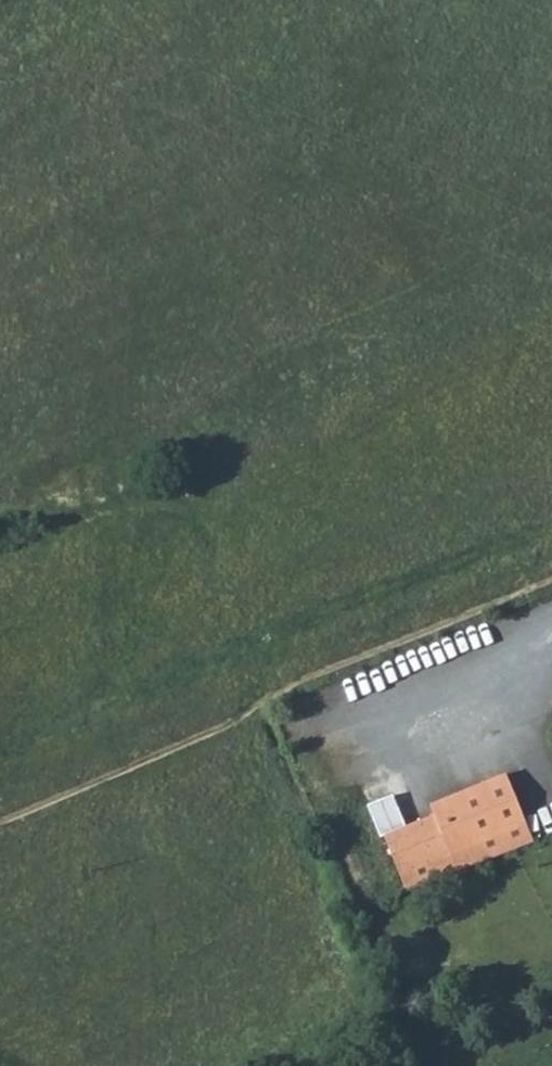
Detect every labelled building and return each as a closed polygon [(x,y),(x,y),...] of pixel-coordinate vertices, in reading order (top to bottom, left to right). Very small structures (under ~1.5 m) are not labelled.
[(424,815),(373,835),(389,875),(516,825),(496,775),(420,805),(424,815)]
